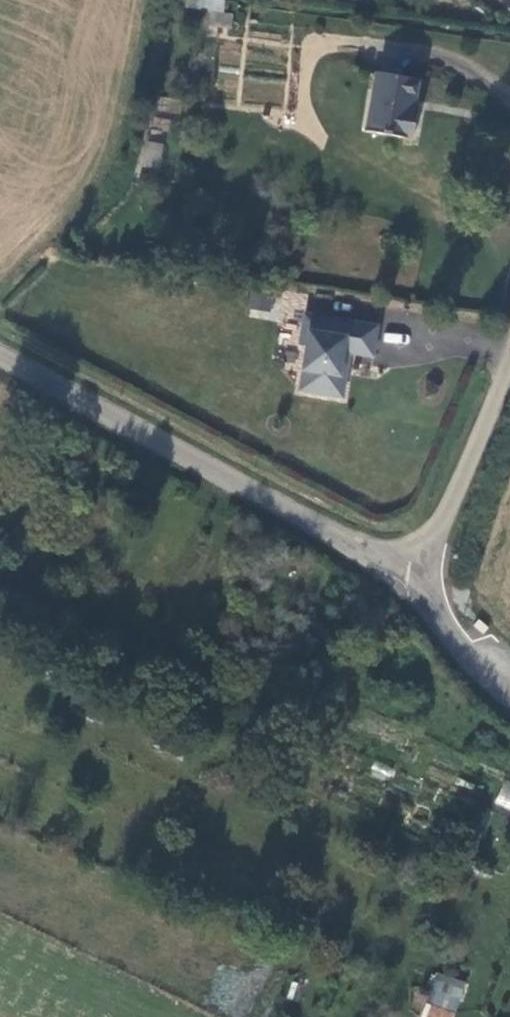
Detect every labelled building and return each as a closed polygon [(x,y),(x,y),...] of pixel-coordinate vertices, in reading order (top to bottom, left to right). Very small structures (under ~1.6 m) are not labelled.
[(213,15),(211,30),(234,34),(236,19),(213,15)] [(423,83),(381,74),(370,135),(415,144),(422,113),(418,112),(423,83)] [(160,169),(163,143),(142,141),(139,166),(160,169)] [(271,294),(253,291),(250,307),(269,309),(271,294)] [(378,323),(304,311),(299,342),(306,344),(299,389),(343,395),(348,362),(344,356),(344,350),(373,354),(378,323)] [(509,811),(509,782),(504,779),(493,803),(509,811)] [(465,979),(433,972),(423,1016),(456,1016),(465,979)]
